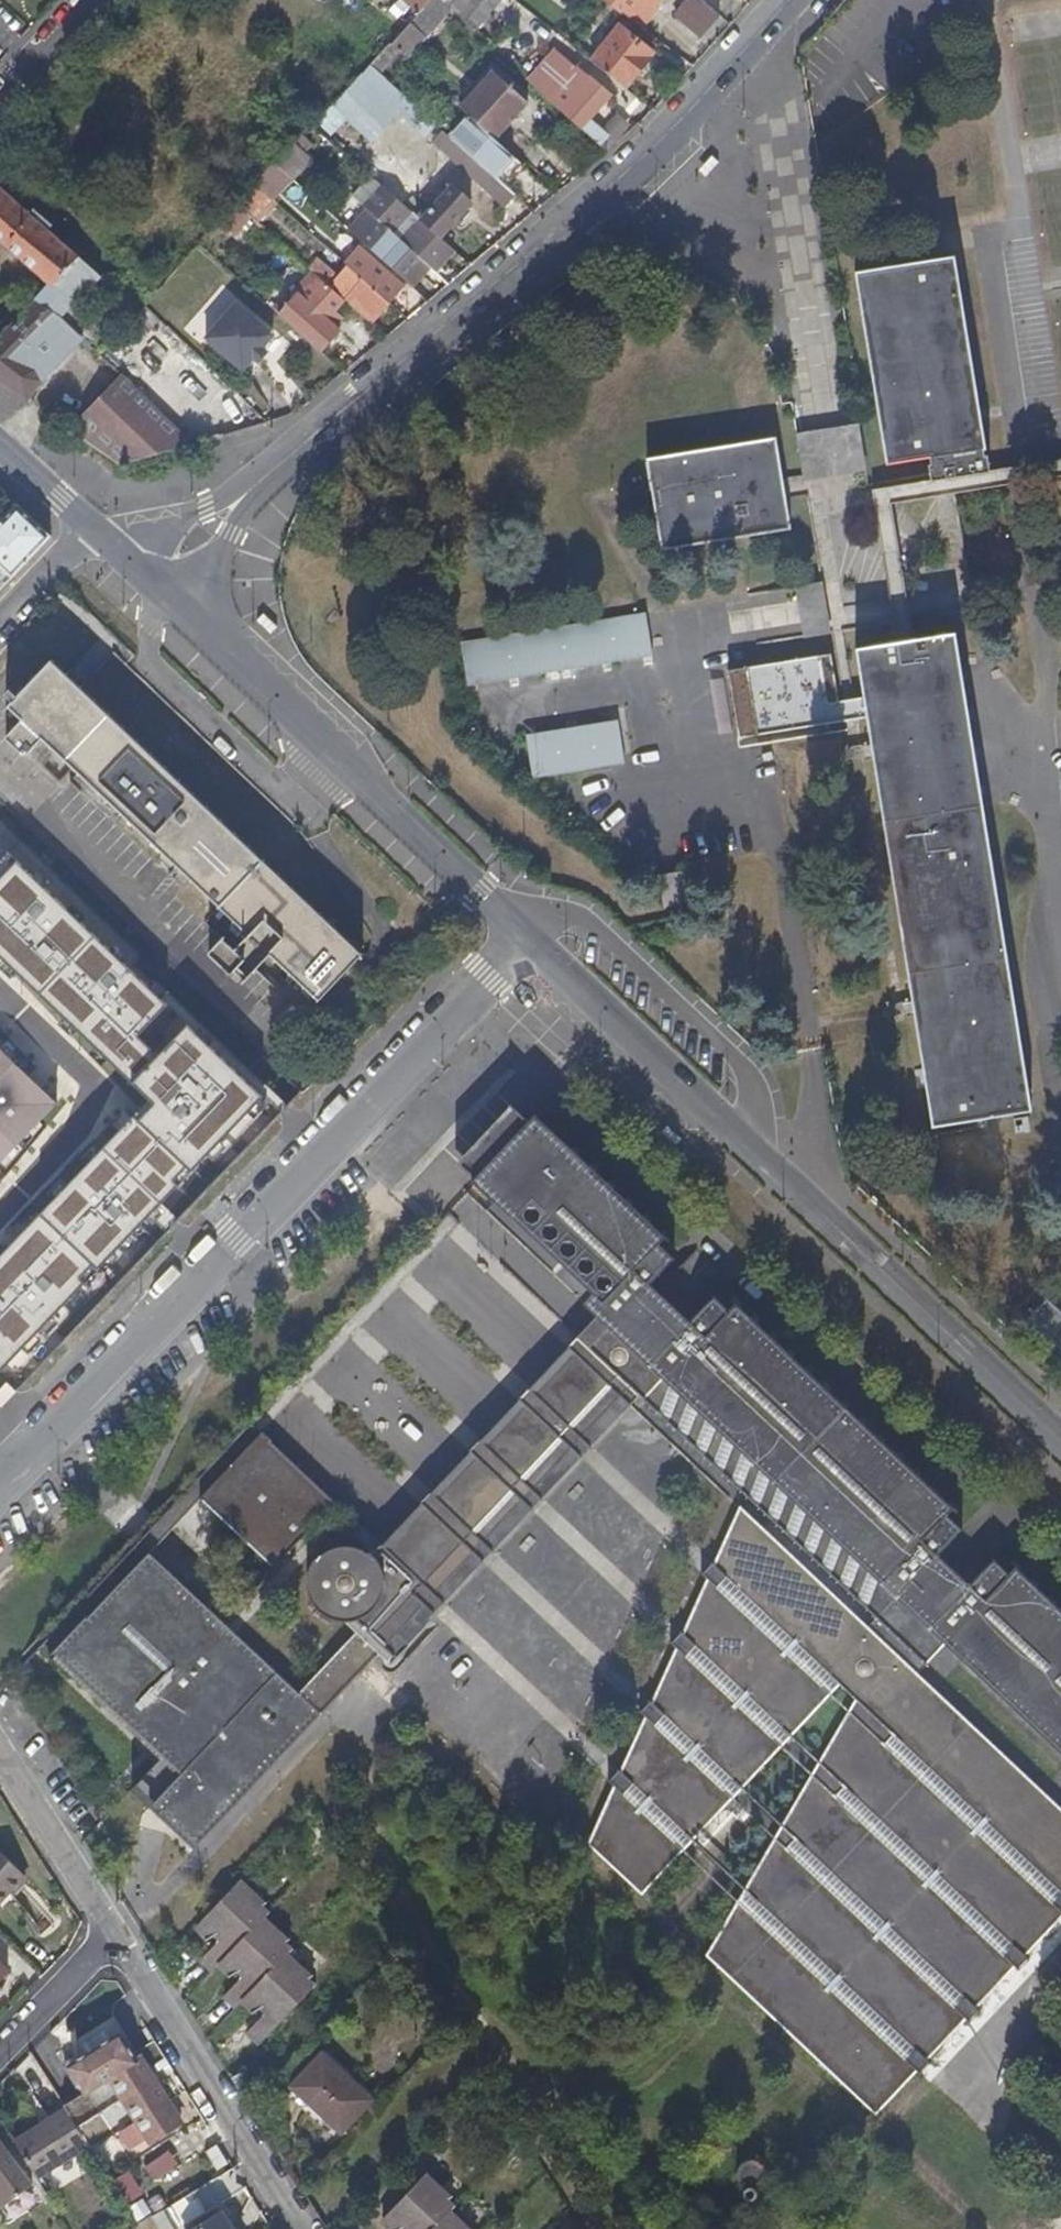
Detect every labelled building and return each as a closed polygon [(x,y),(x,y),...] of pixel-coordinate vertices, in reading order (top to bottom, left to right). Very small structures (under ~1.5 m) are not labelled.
[(450,4),(446,0),(430,0),(425,5),(419,12),(414,17),(428,30),(450,4)] [(492,0),(454,0),(450,4),(472,24),(492,0)] [(658,0),(603,0),(622,13),(625,10),(645,25),(660,9),(656,3),(658,0)] [(706,0),(688,0),(677,13),(704,35),(722,14),(706,0)] [(408,53),(428,30),(414,17),(393,38),(408,53)] [(628,87),(655,53),(619,27),(594,60),(628,87)] [(589,113),(608,92),(595,79),(596,75),(581,61),(577,65),(574,64),(562,77),(563,80),(548,94),(556,102),(586,129),(594,118),(589,113)] [(339,96),(351,106),(341,117),(369,143),(395,115),(421,139),(434,125),(368,64),(339,96)] [(529,98),(494,64),(482,80),(517,111),(529,98)] [(517,111),(482,80),(460,102),(472,112),(489,129),(495,134),(517,111)] [(517,154),(501,140),(497,145),(485,132),(489,129),(472,112),(464,120),(453,134),(488,166),(496,174),(498,176),(517,154)] [(453,134),(464,120),(459,116),(448,128),(453,134)] [(488,166),(453,134),(443,144),(478,178),(488,166)] [(291,170),(311,150),(297,137),(277,157),(284,163),(291,170)] [(284,163),(277,157),(271,164),(277,170),(284,163)] [(507,206),(519,194),(498,176),(496,174),(484,186),(507,206)] [(254,211),(272,190),(258,178),(239,198),(254,211)] [(384,219),(403,199),(381,179),(362,200),(383,218),(384,219)] [(48,281),(36,297),(60,312),(83,335),(92,345),(101,334),(102,327),(78,303),(103,273),(0,182),(0,238),(48,281)] [(442,235),(474,202),(455,185),(443,197),(438,194),(428,205),(415,192),(406,202),(412,207),(442,235)] [(263,220),(282,200),(272,190),(254,211),(263,220)] [(234,234),(254,211),(239,198),(218,221),(234,234)] [(385,234),(377,226),(384,219),(383,218),(362,200),(343,219),(364,239),(374,247),(385,234)] [(455,248),(442,235),(412,207),(394,229),(438,269),(455,248)] [(446,277),(438,269),(394,229),(385,220),(384,219),(377,226),(385,234),(374,247),(410,282),(419,291),(430,280),(438,285),(446,277)] [(410,282),(374,247),(364,239),(345,259),(349,263),(393,302),(410,282)] [(341,272),(322,253),(316,260),(336,278),(341,272)] [(984,449),(953,255),(857,272),(889,464),(984,449)] [(393,302),(349,263),(341,272),(336,278),(316,260),(311,265),(314,267),(347,297),(374,322),(393,302)] [(337,308),(347,297),(314,267),(296,289),(300,292),(338,327),(347,316),(337,308)] [(338,327),(300,292),(280,312),(323,350),(342,331),(338,327)] [(83,335),(60,312),(36,297),(0,334),(0,379),(27,398),(83,335)] [(264,348),(276,335),(238,302),(207,337),(245,371),(256,359),(264,348)] [(261,362),(270,353),(264,348),(256,359),(261,362)] [(196,444),(124,375),(72,429),(123,465),(196,444)] [(796,429),(799,477),(863,474),(861,426),(796,429)] [(790,526),(776,440),(650,461),(665,547),(790,526)] [(54,537),(37,521),(18,504),(0,523),(0,567),(3,570),(12,578),(54,537)] [(653,654),(647,614),(462,642),(470,683),(653,654)] [(1030,1110),(953,634),(859,650),(936,1126),(1030,1110)] [(846,722),(835,654),(732,671),(742,739),(846,722)] [(38,748),(28,739),(33,734),(43,743),(219,911),(236,928),(209,956),(233,979),(248,963),(258,973),(270,960),(319,1007),(366,958),(55,660),(8,709),(22,723),(6,740),(27,760),(38,748)] [(625,761),(617,718),(527,731),(533,776),(625,761)] [(43,743),(33,734),(28,739),(38,748),(43,743)] [(0,1268),(0,1377),(88,1286),(84,1281),(97,1267),(102,1271),(182,1187),(177,1183),(190,1169),(196,1173),(266,1099),(191,1033),(164,1061),(139,1037),(167,1008),(19,866),(0,886),(0,954),(160,1109),(145,1125),(140,1121),(0,1268)] [(56,1103),(0,1050),(0,1162),(56,1103)] [(463,1170),(602,1298),(612,1308),(643,1274),(666,1251),(673,1243),(591,1169),(585,1174),(518,1113),(492,1140),(463,1170)] [(658,1288),(682,1265),(666,1251),(643,1274),(658,1288)] [(535,1261),(522,1275),(549,1301),(562,1288),(535,1261)] [(960,1514),(744,1310),(737,1317),(715,1340),(700,1326),(658,1288),(643,1274),(612,1308),(602,1298),(593,1308),(605,1321),(574,1352),(582,1359),(616,1390),(637,1410),(750,1516),(757,1523),(925,1679),(953,1650),(994,1607),(978,1592),(946,1560),(930,1545),(954,1521),(960,1514)] [(715,1340),(737,1317),(721,1303),(700,1326),(715,1340)] [(396,1557),(582,1359),(574,1352),(388,1550),(396,1557)] [(424,1598),(616,1390),(582,1359),(396,1557),(400,1561),(393,1570),(388,1574),(389,1576),(390,1581),(391,1585),(391,1590),(391,1594),(391,1599),(389,1603),(387,1608),(384,1611),(382,1615),(378,1618),(374,1621),(370,1623),(366,1625),(361,1626),(357,1627),(355,1627),(363,1636),(307,1696),(329,1717),(386,1658),(396,1665),(442,1616),(424,1598)] [(442,1616),(637,1410),(616,1390),(424,1598),(442,1616)] [(318,1485),(283,1452),(274,1443),(246,1417),(190,1476),(184,1483),(201,1499),(221,1518),(226,1522),(282,1573),(330,1521),(310,1504),(322,1488),(318,1485)] [(343,1507),(322,1488),(310,1504),(330,1521),(334,1516),(343,1507)] [(396,1557),(388,1550),(343,1507),(334,1516),(393,1570),(400,1561),(396,1557)] [(925,1679),(757,1523),(750,1516),(724,1569),(737,1580),(729,1590),(718,1581),(694,1638),(705,1649),(696,1660),(687,1653),(662,1707),(674,1719),(666,1729),(656,1720),(631,1775),(644,1786),(634,1797),(626,1789),(604,1838),(599,1847),(656,1900),(839,1700),(858,1720),(716,1955),(888,2116),(929,2074),(917,2062),(927,2051),(938,2062),(978,2020),(966,2010),(976,1999),(988,2009),(1026,1968),(1015,1957),(1024,1947),(1036,1958),(1060,1932),(1060,1806),(925,1679)] [(166,1537),(148,1521),(142,1527),(133,1537),(150,1553),(166,1537)] [(946,1560),(969,1535),(954,1521),(930,1545),(946,1560)] [(243,1653),(190,1603),(184,1610),(166,1593),(180,1579),(150,1553),(133,1537),(35,1642),(167,1762),(139,1795),(158,1811),(168,1821),(202,1851),(329,1717),(307,1696),(251,1645),(243,1653)] [(391,1599),(391,1594),(391,1590),(391,1585),(390,1581),(389,1576),(388,1574),(387,1572),(384,1568),(382,1564),(378,1561),(374,1558),(370,1556),(366,1554),(361,1553),(357,1552),(352,1552),(347,1553),(343,1554),(339,1556),(335,1558),(331,1561),(327,1564),(324,1568),(322,1572),(320,1576),(318,1581),(317,1585),(317,1590),(317,1594),(319,1599),(320,1603),(322,1608),(324,1611),(327,1615),(331,1618),(334,1621),(338,1623),(343,1625),(347,1626),(352,1627),(355,1627),(357,1627),(361,1626),(366,1625),(370,1623),(374,1621),(378,1618),(382,1615),(384,1611),(387,1608),(389,1603),(391,1599)] [(729,1590),(737,1580),(724,1569),(722,1567),(713,1576),(718,1581),(729,1590)] [(994,1607),(1018,1582),(1003,1567),(978,1592),(994,1607)] [(1025,1575),(1018,1582),(994,1607),(953,1650),(1038,1730),(1060,1705),(1060,1608),(1025,1575)] [(244,1639),(257,1626),(244,1613),(231,1627),(180,1579),(166,1593),(184,1610),(190,1603),(243,1653),(251,1645),(244,1639)] [(705,1649),(694,1638),(691,1635),(681,1647),(687,1653),(696,1660),(705,1649)] [(666,1729),(674,1719),(662,1707),(660,1705),(652,1716),(656,1720),(666,1729)] [(1038,1730),(1060,1751),(1060,1705),(1038,1730)] [(634,1797),(644,1786),(631,1775),(630,1774),(621,1783),(626,1789),(634,1797)] [(27,1878),(0,1851),(0,1906),(27,1878)] [(222,1964),(269,1913),(273,1910),(266,1905),(270,1900),(247,1876),(199,1927),(209,1937),(217,1934),(223,1939),(206,1956),(217,1968),(222,1964)] [(290,1940),(293,1937),(269,1913),(222,1964),(232,1973),(240,1971),(244,1975),(228,1993),(234,1999),(254,1977),(290,1940)] [(244,1999),(292,1951),(296,1945),(290,1940),(254,1977),(234,1999),(239,2005),(244,1999)] [(1030,1971),(1039,1961),(1036,1958),(1024,1947),(1015,1957),(1026,1968),(1030,1971)] [(263,2042),(319,1984),(312,1978),(316,1974),(292,1951),(244,1999),(255,2011),(262,2007),(268,2013),(252,2030),(263,2042)] [(9,1970),(0,1961),(0,1979),(9,1970)] [(981,2024),(991,2013),(988,2009),(976,1999),(966,2010),(978,2020),(981,2024)] [(114,2042),(106,2029),(84,2043),(92,2056),(114,2042)] [(112,2078),(138,2061),(134,2054),(122,2036),(114,2042),(92,2056),(75,2066),(92,2091),(112,2078)] [(184,2121),(154,2074),(172,2063),(156,2038),(134,2054),(138,2061),(112,2078),(132,2109),(150,2136),(154,2142),(184,2121)] [(932,2077),(942,2066),(938,2062),(927,2051),(917,2062),(929,2074),(932,2077)] [(373,2098),(325,2053),(320,2059),(368,2102),(373,2098)] [(337,2135),(368,2102),(320,2059),(314,2065),(291,2091),(324,2123),(337,2135)] [(324,2123),(291,2091),(285,2097),(318,2129),(324,2123)] [(42,2176),(93,2144),(81,2125),(68,2105),(18,2137),(40,2173),(42,2176)] [(150,2136),(132,2109),(116,2120),(135,2147),(150,2136)] [(0,2136),(0,2203),(2,2205),(34,2184),(0,2136)] [(141,2162),(150,2180),(178,2166),(168,2148),(141,2162)] [(107,2177),(122,2202),(141,2190),(126,2166),(107,2177)] [(447,2186),(434,2173),(386,2222),(393,2228),(406,2228),(425,2209),(447,2186)] [(185,2225),(222,2202),(209,2183),(188,2195),(172,2205),(185,2225)] [(456,2210),(459,2207),(453,2201),(457,2195),(447,2186),(425,2209),(406,2228),(437,2228),(456,2210)] [(172,2205),(156,2214),(166,2228),(179,2228),(185,2225),(172,2205)] [(226,2209),(191,2228),(239,2228),(226,2209)] [(456,2210),(437,2228),(475,2228),(456,2210)]
